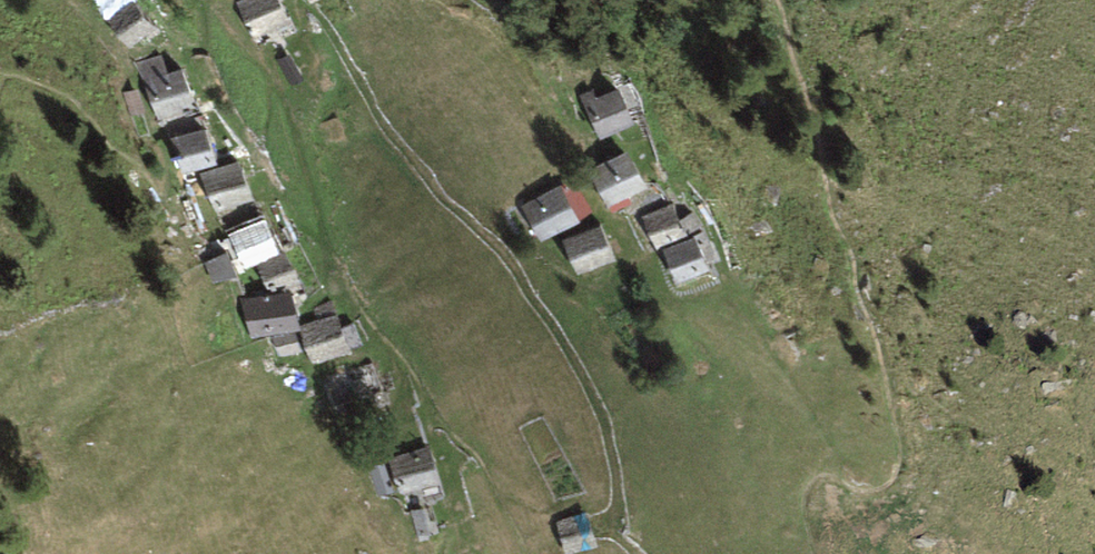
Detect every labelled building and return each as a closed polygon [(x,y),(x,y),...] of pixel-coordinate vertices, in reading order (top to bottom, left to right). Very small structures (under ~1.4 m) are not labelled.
[(249,10),(263,50),(301,34),(289,0),(275,0),(249,10)] [(124,3),(102,27),(128,56),(154,33),(124,3)] [(180,70),(141,84),(156,124),(193,108),(180,70)] [(614,87),(575,101),(590,141),(627,125),(614,87)] [(206,126),(167,141),(182,181),(219,165),(206,126)] [(627,157),(588,171),(603,211),(640,195),(627,157)] [(242,176),(203,190),(218,230),(255,214),(242,176)] [(563,194),(525,209),(539,249),(577,233),(563,194)] [(672,210),(633,224),(648,264),(685,248),(672,210)] [(264,224),(226,239),(240,279),(278,263),(264,224)] [(603,236),(564,251),(579,291),(617,275),(603,236)] [(232,260),(210,266),(214,282),(236,276),(232,260)] [(278,288),(239,303),(254,342),(292,327),(278,288)] [(343,323),(304,338),(319,377),(356,362),(343,323)] [(374,366),(333,381),(343,406),(383,391),(374,366)] [(426,449),(388,464),(402,504),(440,488),(426,449)] [(586,511),(553,522),(563,553),(571,553),(597,546),(586,511)]
